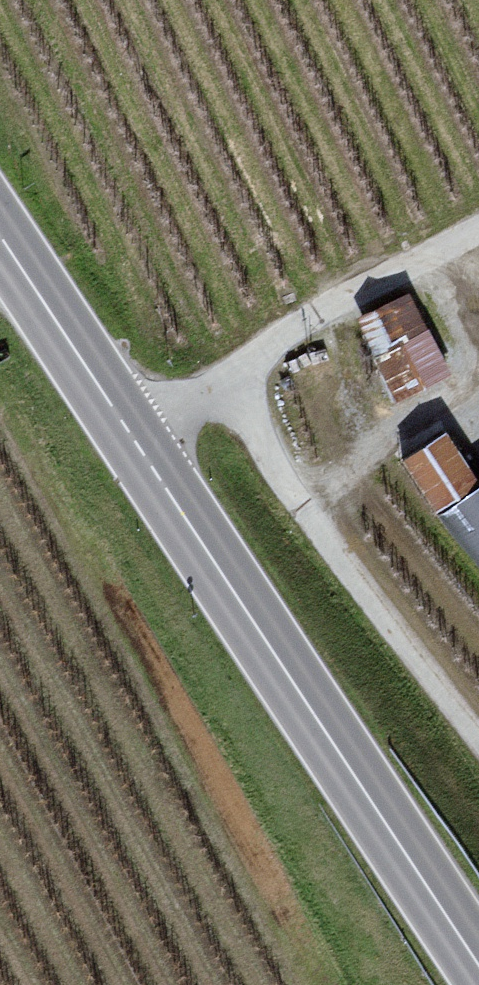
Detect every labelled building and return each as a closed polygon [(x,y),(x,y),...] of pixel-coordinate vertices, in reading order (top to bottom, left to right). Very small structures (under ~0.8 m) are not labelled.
[(447,421),(413,442),(478,548),(478,472),(447,421)]
